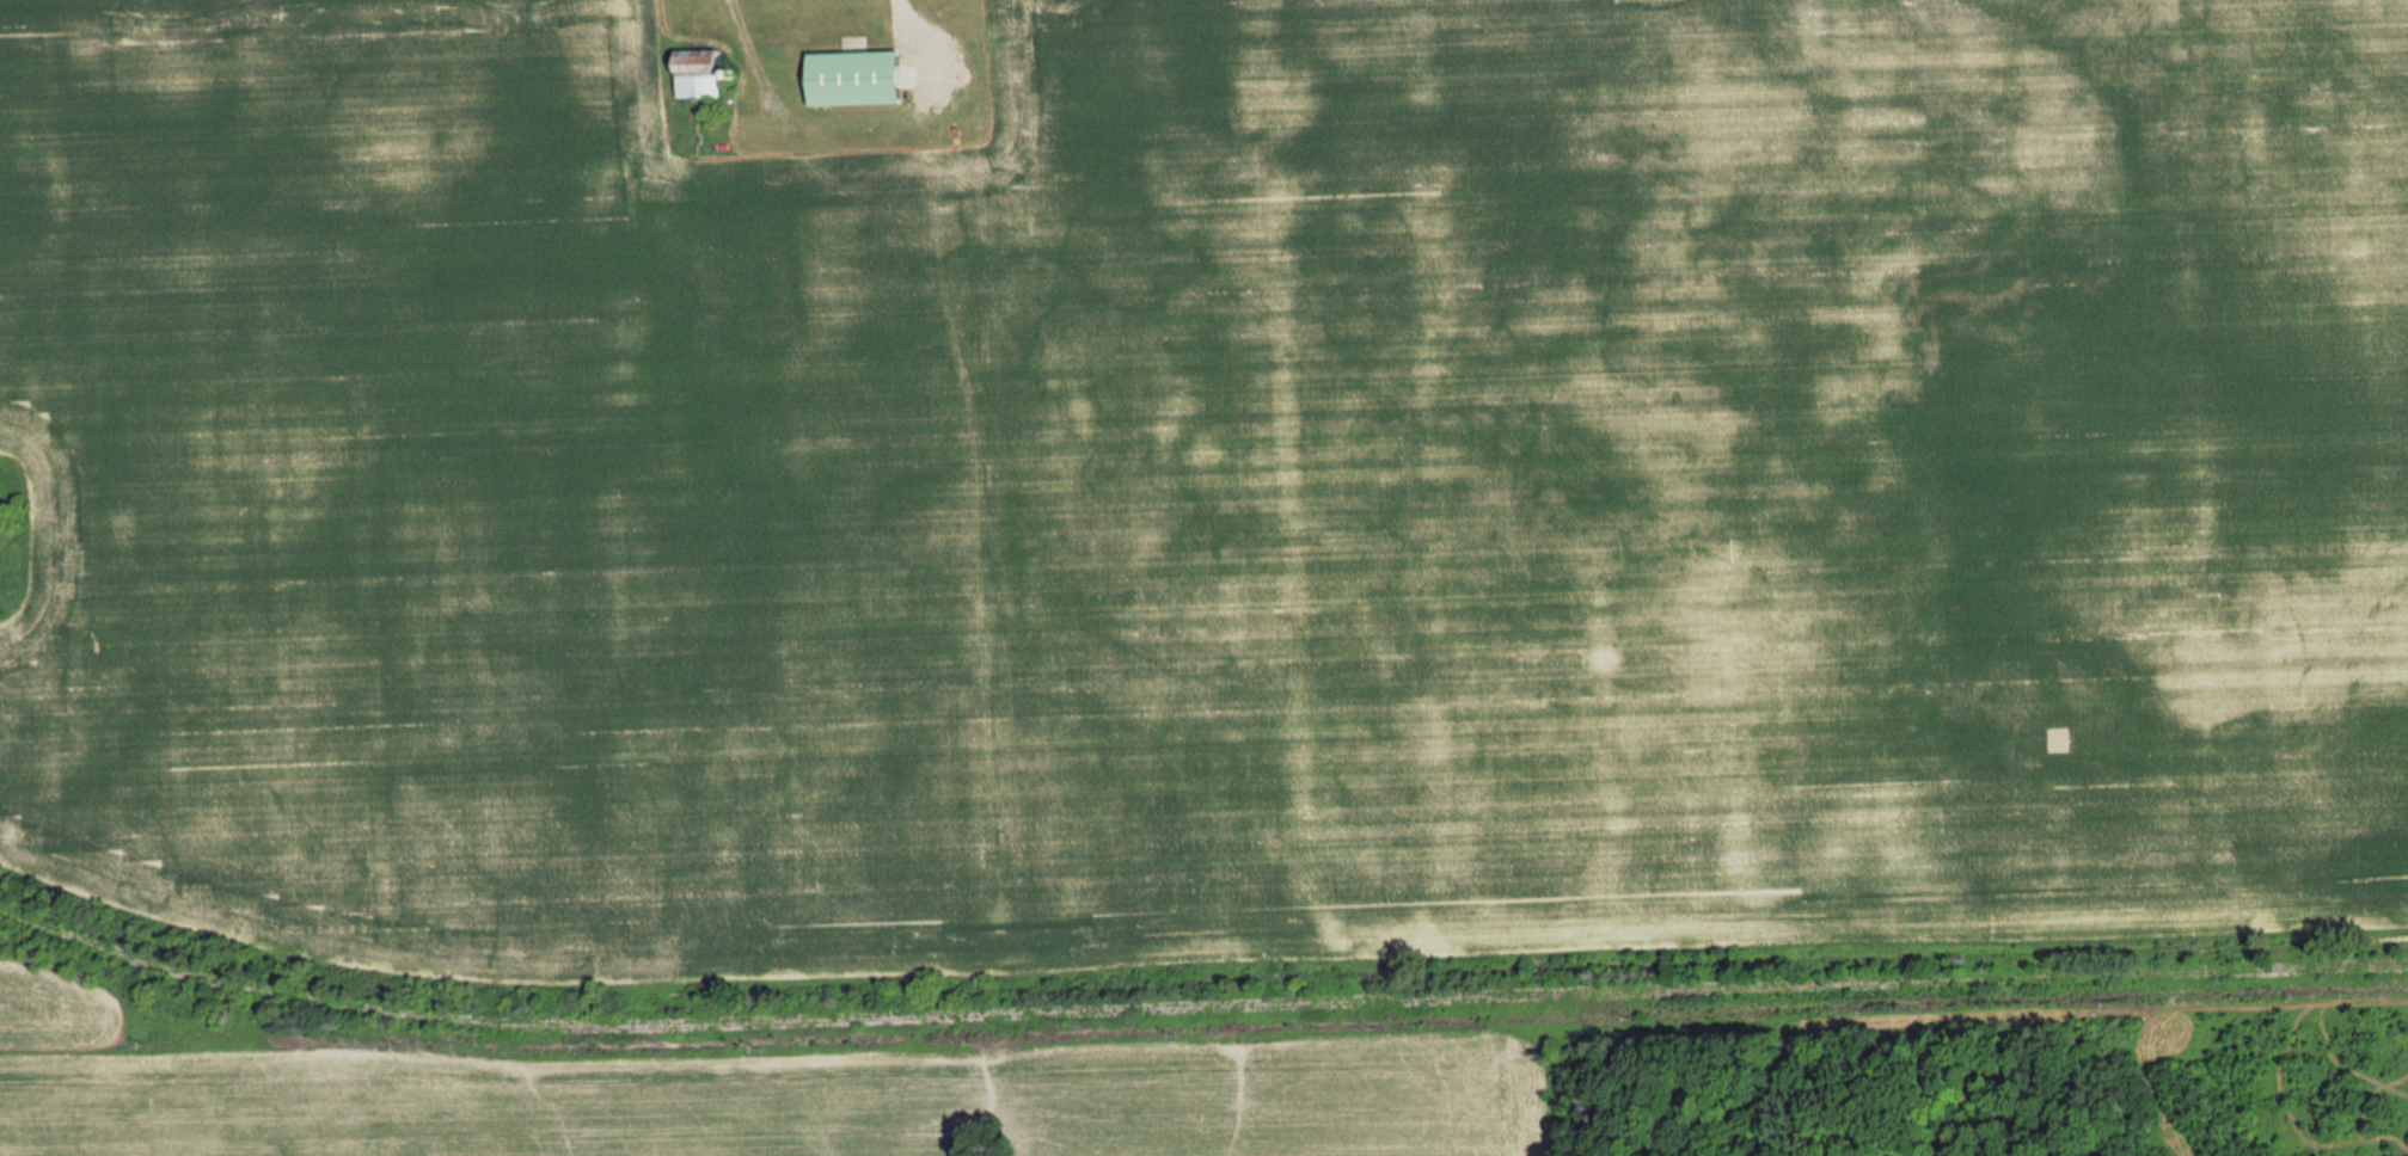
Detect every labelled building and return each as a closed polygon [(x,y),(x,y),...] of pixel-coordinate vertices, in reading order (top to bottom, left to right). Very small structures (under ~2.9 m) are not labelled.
[(724,50),(680,50),(680,97),(724,97),(724,50)] [(904,103),(902,51),(812,53),(813,105),(904,103)]
